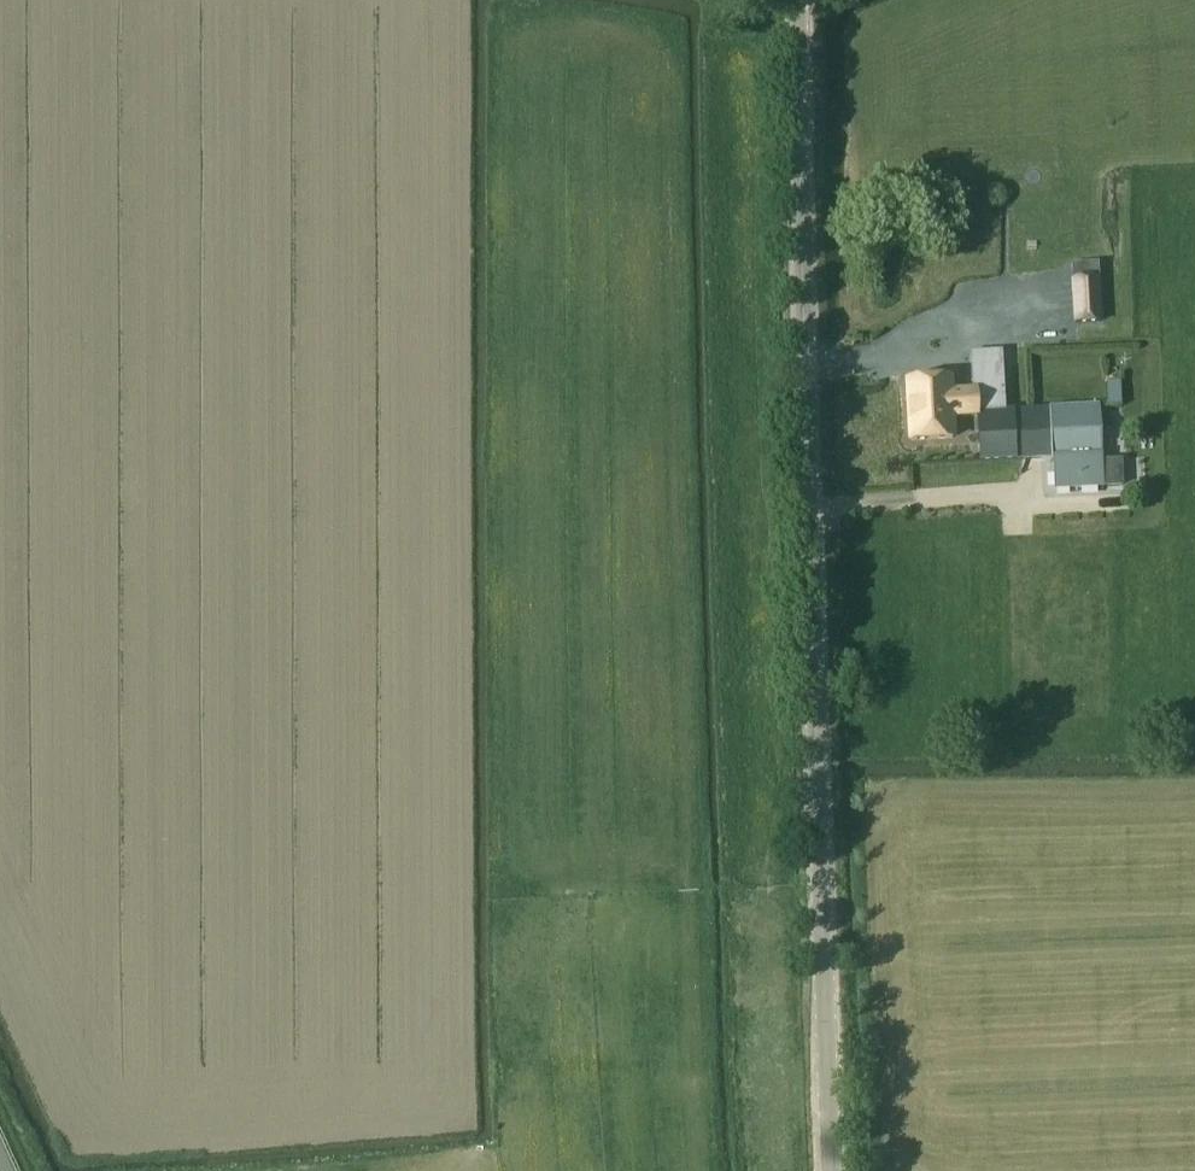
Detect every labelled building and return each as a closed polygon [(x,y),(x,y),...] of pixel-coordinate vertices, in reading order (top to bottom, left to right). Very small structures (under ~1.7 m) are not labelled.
[(1074,309),(1075,323),(1100,322),(1099,307),(1074,309)] [(1122,406),(1121,382),(1118,382),(1118,376),(1106,377),(1107,406),(1122,406)] [(1023,410),(1006,411),(1005,386),(975,387),(975,392),(971,392),(946,393),(946,381),(904,383),(907,441),(948,439),(948,418),(973,417),(975,462),(1025,460),(1023,410)] [(1100,407),(1023,410),(1025,460),(1054,459),(1055,490),(1104,488),(1100,407)]
